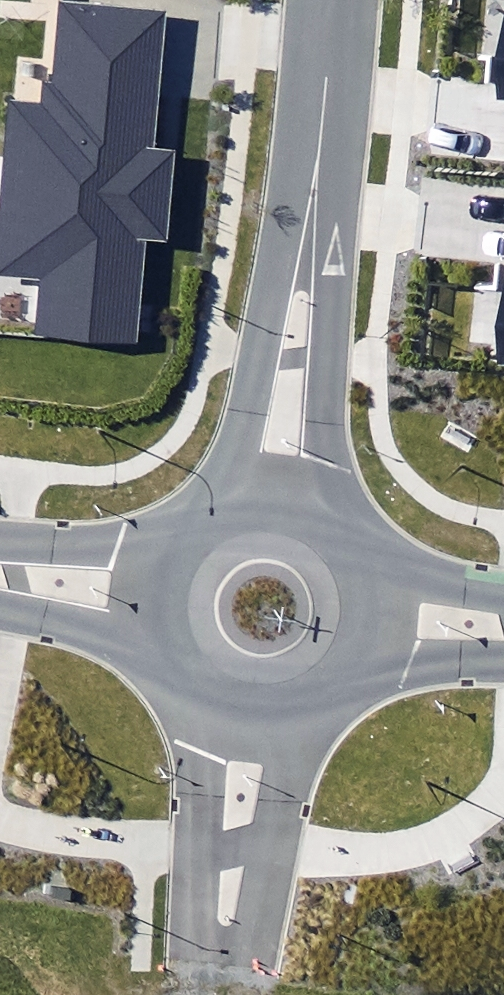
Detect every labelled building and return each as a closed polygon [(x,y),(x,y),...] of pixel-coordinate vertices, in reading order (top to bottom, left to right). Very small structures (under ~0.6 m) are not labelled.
[(132,339),(140,237),(168,239),(175,151),(152,150),(162,9),(60,1),(54,80),(41,80),(39,101),(3,98),(0,153),(0,275),(44,279),(40,325),(40,333),(132,339)] [(503,10),(493,99),(503,100),(503,10)] [(503,365),(503,269),(494,364),(503,365)]
